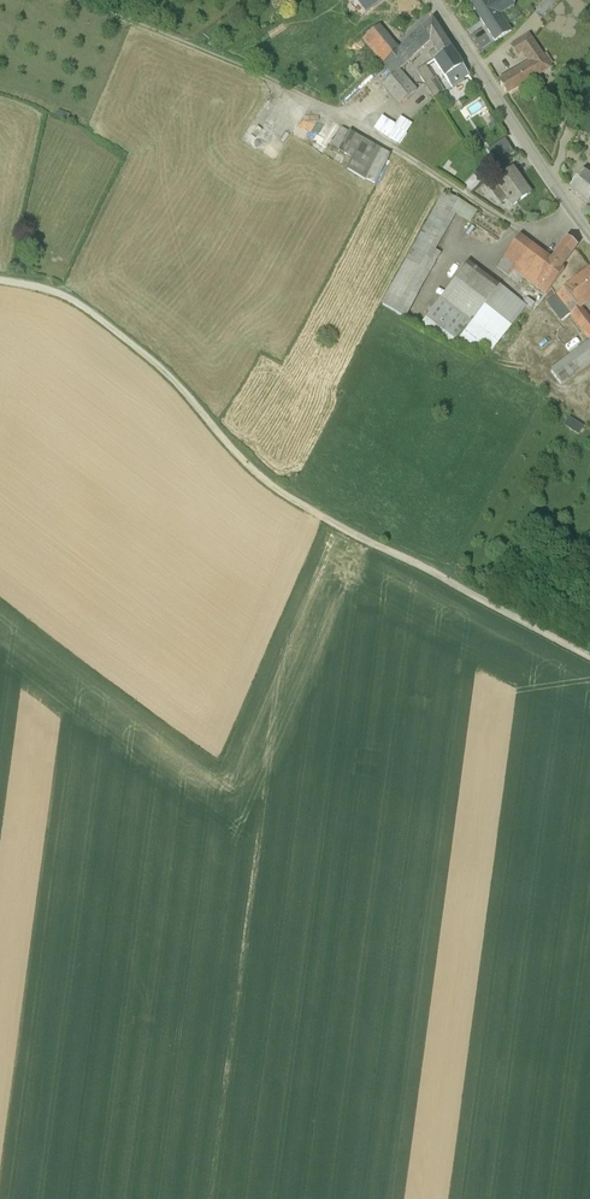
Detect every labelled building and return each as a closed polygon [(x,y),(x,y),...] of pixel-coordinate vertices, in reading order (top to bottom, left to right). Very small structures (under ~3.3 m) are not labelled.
[(379,0),(348,0),(360,14),(379,0)] [(471,4),(495,41),(511,32),(500,14),(514,5),(510,0),(477,0),(471,4)] [(534,14),(540,19),(558,0),(547,0),(534,14)] [(400,70),(430,43),(435,51),(428,55),(433,62),(434,61),(452,49),(433,20),(421,29),(399,49),(383,64),(393,76),(382,85),(399,104),(417,89),(400,70)] [(363,39),(383,64),(399,49),(380,25),(363,39)] [(500,84),(507,95),(549,65),(527,35),(511,46),(516,53),(522,49),(530,62),(500,84)] [(469,76),(452,49),(434,61),(452,88),(469,76)] [(434,79),(426,67),(417,72),(425,84),(424,85),(434,98),(440,94),(431,81),(434,79)] [(431,81),(440,94),(443,92),(434,79),(431,81)] [(384,116),(376,128),(400,145),(415,124),(403,116),(396,124),(384,116)] [(388,153),(341,128),(327,154),(375,179),(388,153)] [(493,169),(513,155),(503,140),(483,154),(493,169)] [(513,205),(527,195),(515,179),(519,177),(513,168),(495,180),(499,186),(491,192),(500,204),(509,199),(513,205)] [(583,171),(570,188),(589,205),(589,176),(583,171)] [(385,308),(409,319),(441,251),(439,250),(456,215),(473,223),(480,209),(441,191),(385,308)] [(551,261),(519,237),(498,268),(510,277),(515,270),(546,294),(564,270),(561,268),(577,246),(567,239),(551,261)] [(493,354),(528,305),(468,262),(424,323),(454,344),(457,339),(477,354),(482,346),(493,354)] [(581,308),(589,301),(589,269),(556,295),(557,295),(547,303),(562,322),(571,315),(584,332),(589,339),(589,319),(581,308)] [(586,343),(552,370),(562,383),(589,362),(589,340),(586,343)] [(565,424),(579,434),(584,426),(569,417),(565,424)]
